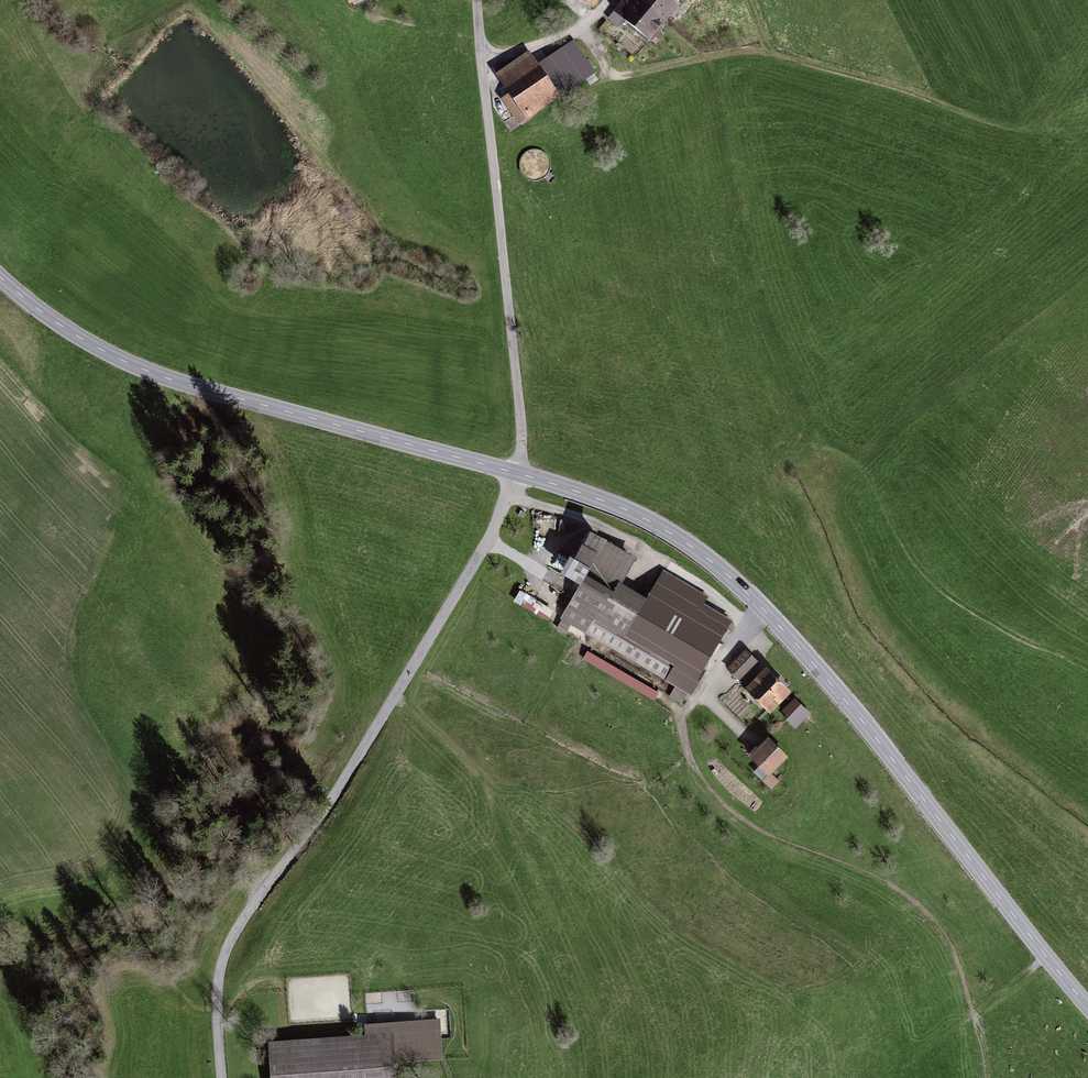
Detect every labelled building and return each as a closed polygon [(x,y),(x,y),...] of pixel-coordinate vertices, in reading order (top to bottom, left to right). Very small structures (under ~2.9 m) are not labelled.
[(637,0),(624,0),(615,11),(649,40),(663,22),(637,0)] [(663,22),(678,5),(671,0),(637,0),(663,22)] [(580,53),(544,78),(557,97),(593,72),(580,53)] [(529,56),(499,77),(511,93),(503,98),(520,122),(527,117),(524,113),(544,99),(547,103),(557,97),(544,78),(529,56)] [(631,558),(608,544),(586,580),(575,600),(564,618),(572,623),(676,684),(690,693),(708,664),(705,662),(730,620),(690,597),(693,592),(663,574),(641,612),(610,594),(631,558)] [(575,600),(586,580),(583,578),(573,581),(568,596),(575,600)] [(519,590),(514,602),(550,617),(555,604),(519,590)] [(572,623),(564,618),(562,618),(556,629),(565,634),(572,623)] [(757,662),(745,650),(728,668),(740,679),(757,662)] [(585,659),(653,699),(657,692),(589,652),(585,659)] [(768,672),(750,690),(768,708),(786,690),(768,672)] [(690,693),(676,684),(669,696),(682,703),(684,698),(686,699),(690,693)] [(799,706),(793,700),(784,710),(790,715),(799,706)] [(769,739),(751,756),(768,773),(785,756),(769,739)] [(393,1024),(396,1060),(441,1057),(438,1021),(420,1022),(421,1031),(399,1032),(399,1023),(393,1024)] [(269,1044),(272,1077),(393,1077),(391,1035),(269,1044)]
